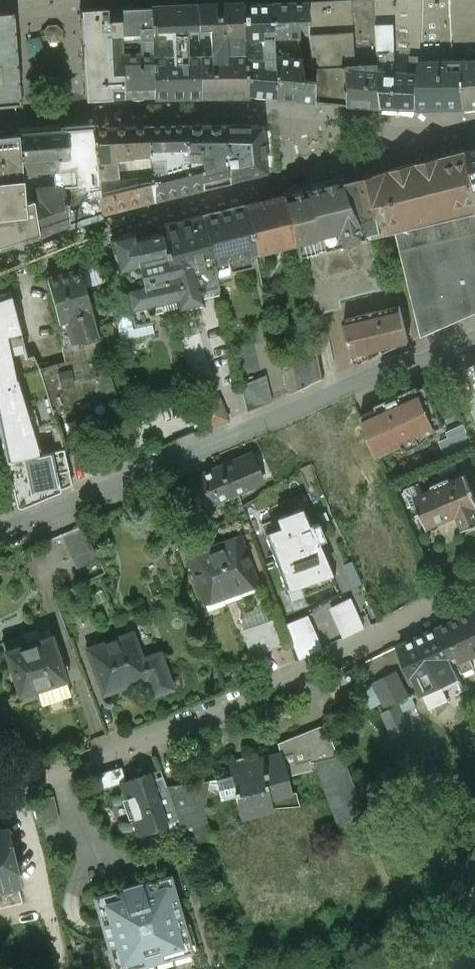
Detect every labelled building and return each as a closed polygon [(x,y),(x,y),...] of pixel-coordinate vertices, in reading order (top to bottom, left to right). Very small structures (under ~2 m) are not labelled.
[(353,0),(306,2),(309,34),(343,31),(345,57),(357,57),(353,0)] [(353,0),(357,57),(345,57),(345,66),(380,64),(379,51),(376,26),(374,0),(357,0),(353,0)] [(376,26),(394,25),(394,50),(395,54),(422,55),(421,61),(443,61),(443,54),(454,54),(453,44),(451,0),(374,0),(376,26)] [(453,44),(474,43),(474,0),(451,0),(453,44)] [(272,2),(242,3),(244,31),(243,32),(248,95),(275,97),(272,2)] [(297,21),(296,2),(272,2),(275,97),(300,99),(304,100),(302,78),(297,21)] [(296,2),(297,21),(308,21),(306,2),(296,2)] [(242,3),(196,5),(196,6),(197,96),(248,95),(243,32),(244,31),(242,3)] [(150,6),(139,6),(140,27),(151,27),(150,7),(150,6)] [(196,6),(150,7),(151,27),(153,97),(197,96),(196,6)] [(106,9),(106,7),(79,9),(84,99),(105,99),(106,102),(117,101),(117,99),(123,98),(120,46),(119,9),(106,9)] [(128,7),(119,7),(119,9),(120,46),(129,45),(128,7)] [(18,104),(17,81),(20,80),(19,63),(16,64),(12,12),(0,13),(0,105),(18,104)] [(56,25),(48,25),(44,31),(44,38),(49,42),(58,42),(62,37),(62,29),(56,25)] [(394,25),(376,26),(379,51),(394,50),(394,25)] [(129,45),(120,46),(123,98),(153,97),(151,27),(140,27),(140,45),(129,45)] [(343,31),(309,34),(312,79),(314,101),(344,103),(342,66),(345,66),(345,57),(343,31)] [(453,44),(454,54),(454,61),(463,61),(468,108),(474,107),(474,43),(453,44)] [(394,50),(379,51),(380,64),(381,71),(420,73),(421,61),(422,55),(395,54),(394,50)] [(454,61),(443,61),(421,61),(420,73),(419,108),(468,108),(463,61),(454,61)] [(380,64),(345,66),(342,66),(344,103),(383,106),(381,71),(380,64)] [(420,73),(381,71),(383,106),(419,108),(420,73)] [(302,78),(304,100),(314,101),(312,79),(302,78)] [(163,171),(150,172),(152,199),(201,187),(199,169),(201,168),(200,161),(188,161),(188,152),(187,152),(184,125),(146,127),(149,160),(162,159),(163,171)] [(222,126),(184,125),(187,152),(188,152),(199,151),(200,161),(201,168),(199,169),(201,187),(227,181),(222,126)] [(261,125),(222,125),(222,126),(227,181),(266,171),(261,125)] [(146,127),(92,129),(101,213),(152,199),(150,172),(149,160),(146,127)] [(76,184),(61,185),(67,224),(101,213),(92,129),(66,130),(68,157),(57,158),(59,169),(75,168),(76,184)] [(66,130),(18,133),(21,172),(35,171),(59,169),(57,158),(68,157),(66,130)] [(37,234),(32,198),(23,202),(21,172),(18,133),(0,135),(0,246),(37,234)] [(458,209),(474,205),(474,171),(470,150),(443,157),(458,209)] [(458,209),(443,157),(416,163),(429,216),(458,209)] [(416,163),(399,167),(407,200),(416,199),(419,210),(366,225),(371,237),(372,237),(384,235),(397,231),(423,335),(474,313),(474,205),(458,209),(429,216),(416,163)] [(407,200),(399,167),(376,174),(385,214),(364,221),(366,225),(419,210),(416,199),(407,200)] [(61,185),(36,187),(35,171),(21,172),(23,202),(32,198),(37,234),(67,224),(61,185)] [(385,214),(376,174),(348,182),(364,221),(385,214)] [(348,180),(284,196),(295,244),(298,255),(310,315),(329,311),(327,302),(384,288),(372,237),(371,237),(366,225),(364,221),(348,182),(348,180)] [(284,196),(245,206),(256,253),(269,250),(270,251),(281,248),(281,247),(295,244),(284,196)] [(245,206),(203,217),(214,264),(227,261),(230,270),(251,265),(249,255),(256,253),(245,206)] [(202,216),(160,227),(161,232),(176,298),(177,297),(179,306),(200,301),(197,289),(217,285),(212,264),(214,264),(203,217),(202,216)] [(144,231),(111,238),(118,269),(119,269),(124,289),(126,297),(120,299),(122,307),(112,309),(117,328),(150,320),(149,316),(146,305),(159,302),(176,298),(161,232),(145,236),(144,231)] [(423,335),(397,231),(384,235),(401,306),(409,341),(410,341),(423,335)] [(114,394),(79,270),(47,279),(58,322),(67,320),(77,359),(40,369),(53,411),(114,394)] [(0,296),(0,435),(5,462),(21,458),(36,455),(34,441),(11,342),(24,338),(11,293),(0,296)] [(159,302),(146,305),(149,316),(152,315),(152,312),(161,310),(159,302)] [(401,306),(344,319),(354,360),(356,359),(354,351),(362,349),(364,359),(364,360),(365,361),(409,341),(401,306)] [(150,320),(117,328),(120,343),(154,336),(150,320)] [(318,352),(293,357),(300,389),(323,379),(318,352)] [(266,375),(241,385),(247,411),(272,401),(266,375)] [(370,439),(378,458),(396,449),(397,450),(406,450),(414,448),(418,445),(424,441),(429,436),(428,434),(444,427),(426,387),(419,390),(418,387),(398,396),(398,397),(388,402),(387,401),(376,405),(378,409),(361,417),(369,432),(370,439)] [(219,398),(201,405),(207,429),(228,419),(219,398)] [(124,424),(121,424),(117,424),(114,426),(112,428),(110,431),(109,434),(109,437),(109,440),(111,443),(113,445),(116,447),(119,448),(123,448),(126,447),(129,445),(131,443),(132,440),(133,437),(133,433),(131,430),(130,428),(127,426),(124,424)] [(63,448),(47,452),(36,455),(21,458),(28,492),(71,482),(69,472),(63,448)] [(251,454),(217,468),(228,496),(262,482),(251,454)] [(217,468),(186,481),(197,509),(228,496),(217,468)] [(450,478),(432,486),(433,489),(424,493),(414,497),(419,507),(420,512),(418,513),(420,516),(422,515),(428,529),(458,517),(464,531),(474,526),(474,496),(466,475),(451,482),(450,478)] [(420,483),(405,490),(413,510),(419,507),(414,497),(424,493),(420,483)] [(314,513),(263,532),(290,604),(341,585),(314,513)] [(84,527),(62,536),(76,570),(98,560),(84,527)] [(239,537),(187,556),(204,602),(256,583),(239,537)] [(323,645),(366,630),(354,594),(310,609),(323,645)] [(436,629),(455,670),(459,668),(462,674),(474,668),(470,658),(474,656),(474,616),(474,612),(436,629)] [(287,622),(302,658),(323,649),(309,613),(287,622)] [(270,622),(243,632),(253,656),(279,646),(270,622)] [(436,629),(400,646),(417,682),(436,674),(440,683),(458,675),(455,670),(436,629)] [(38,632),(3,643),(6,652),(41,640),(38,632)] [(132,632),(87,649),(104,694),(146,679),(152,696),(173,689),(159,653),(157,654),(156,652),(142,658),(132,632)] [(41,640),(6,652),(20,695),(21,695),(35,691),(66,680),(51,637),(41,640)] [(395,673),(375,683),(387,706),(407,696),(395,673)] [(436,674),(417,682),(430,709),(449,701),(440,683),(436,674)] [(66,680),(35,691),(37,699),(38,698),(41,705),(71,696),(66,680)] [(35,691),(21,695),(24,703),(37,699),(35,691)] [(325,724),(278,743),(280,754),(281,754),(287,776),(316,769),(315,765),(337,756),(325,724)] [(280,754),(229,767),(232,778),(243,777),(246,789),(233,792),(240,819),(272,809),(269,799),(291,794),(287,776),(281,754),(280,754)] [(365,816),(340,755),(337,756),(315,765),(316,769),(339,827),(365,816)] [(151,781),(149,775),(122,784),(139,833),(178,820),(166,786),(162,777),(151,781)] [(209,781),(166,786),(178,820),(186,843),(208,840),(205,805),(209,781)] [(424,804),(420,802),(413,803),(410,807),(411,813),(416,817),(423,815),(425,810),(424,804)] [(19,890),(17,879),(20,873),(17,862),(12,859),(4,828),(0,829),(0,895),(19,890)] [(140,881),(122,886),(123,889),(94,897),(114,966),(189,944),(169,876),(141,884),(140,881)] [(0,895),(0,907),(22,902),(19,890),(0,895)]
